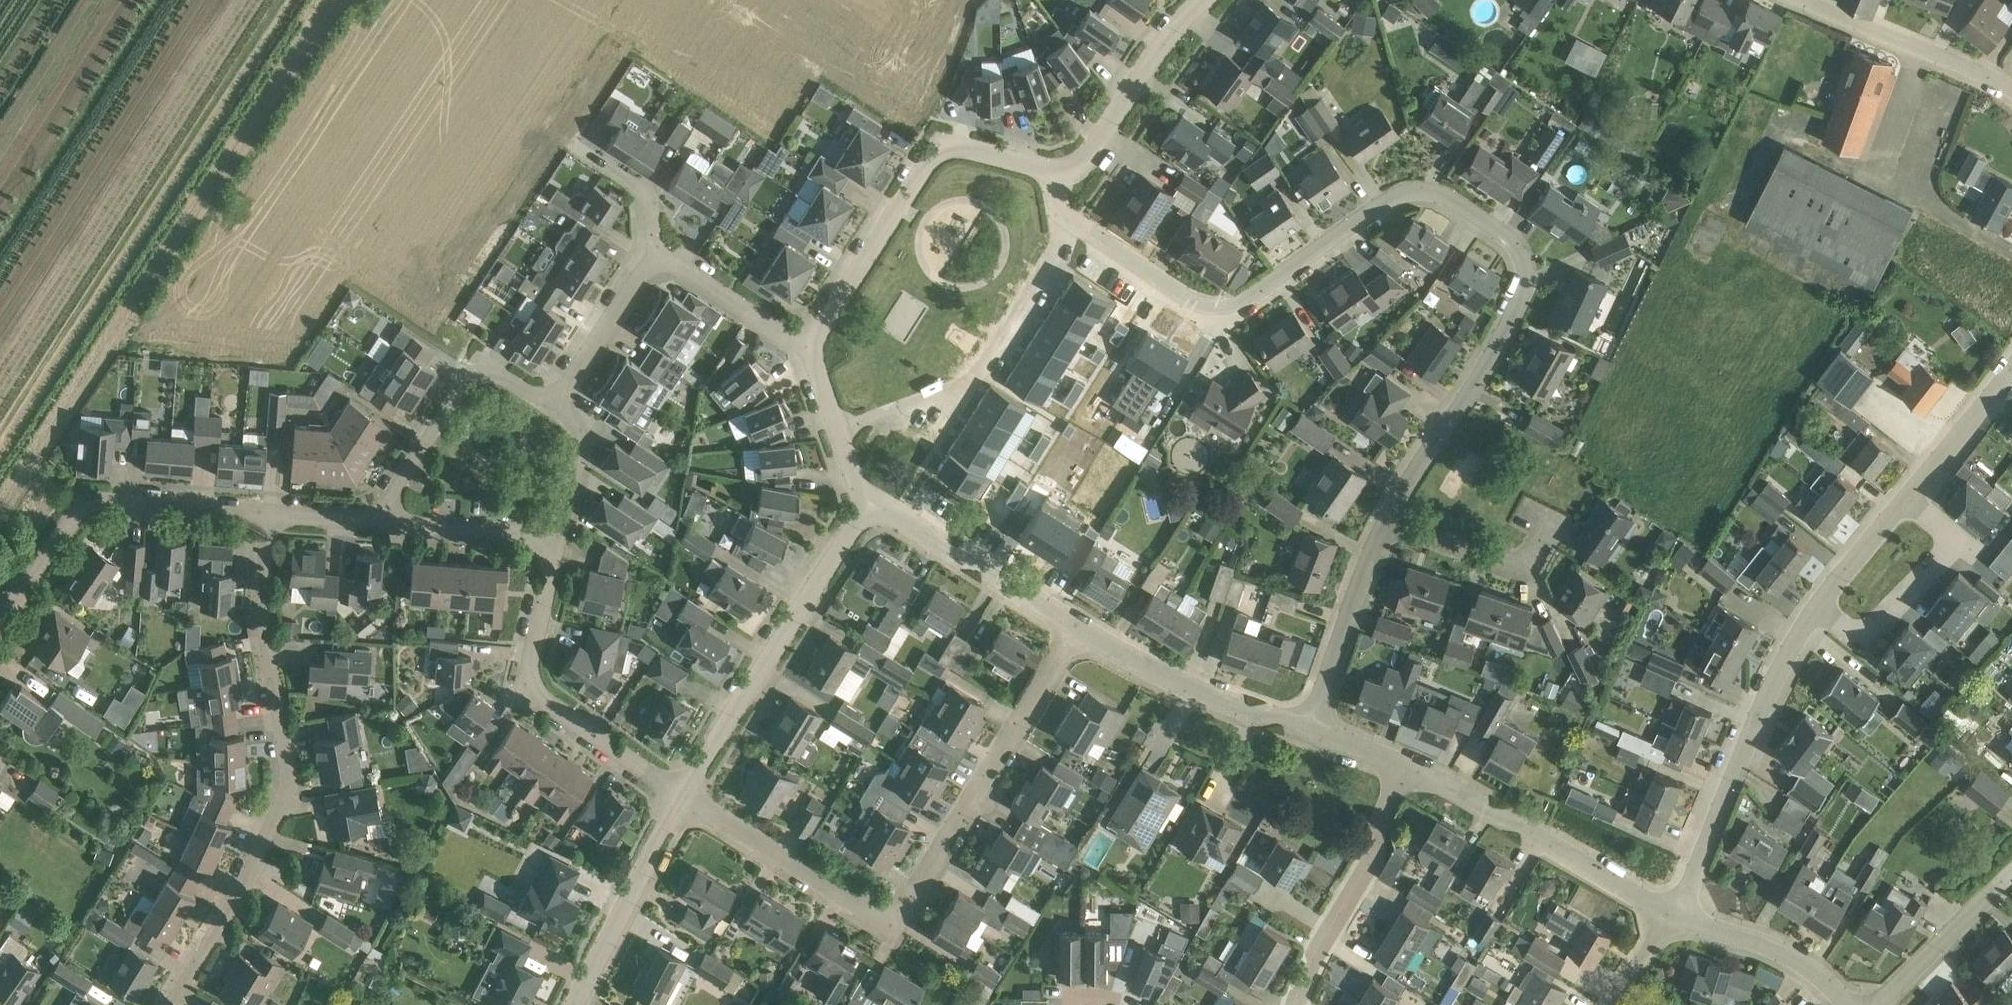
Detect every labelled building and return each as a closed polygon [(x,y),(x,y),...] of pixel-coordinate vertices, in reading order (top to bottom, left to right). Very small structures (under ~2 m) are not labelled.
[(1103,12),(1112,1),(1135,17),(1146,0),(1085,0),(1103,12)] [(1510,7),(1536,26),(1554,0),(1515,0),(1510,7)] [(1568,8),(1574,0),(1557,0),(1568,8)] [(1703,37),(1720,2),(1717,0),(1703,0),(1698,9),(1690,5),(1692,0),(1655,0),(1653,5),(1680,18),(1676,24),(1703,37)] [(1703,37),(1716,43),(1720,36),(1760,55),(1767,40),(1780,13),(1753,0),(1749,0),(1742,15),(1734,11),(1735,9),(1720,2),(1703,37)] [(1872,14),(1878,0),(1841,0),(1872,14)] [(1948,10),(1951,0),(1921,0),(1948,10)] [(1961,26),(1986,46),(1990,48),(2011,21),(2011,6),(2008,4),(2005,1),(2003,4),(1998,0),(1982,0),(1961,26)] [(1241,35),(1258,47),(1266,53),(1269,50),(1282,32),(1288,37),(1297,25),(1264,2),(1241,35)] [(1382,15),(1394,23),(1400,13),(1388,5),(1382,15)] [(1073,21),(1065,34),(1087,63),(1098,47),(1103,50),(1108,44),(1113,48),(1114,48),(1121,34),(1117,31),(1119,28),(1102,17),(1090,8),(1078,25),(1073,21)] [(1310,21),(1336,40),(1345,27),(1319,8),(1310,21)] [(1353,29),(1362,31),(1375,34),(1378,15),(1357,10),(1353,29)] [(1048,46),(1036,56),(1048,90),(1064,78),(1068,83),(1074,78),(1078,84),(1079,84),(1090,73),(1087,68),(1089,67),(1087,63),(1065,34),(1064,35),(1067,39),(1052,51),(1048,46)] [(1592,45),(1581,67),(1596,74),(1607,53),(1592,45)] [(1251,57),(1273,74),(1275,75),(1285,62),(1269,50),(1266,53),(1258,47),(1251,57)] [(1845,81),(1823,141),(1859,154),(1883,89),(1886,91),(1891,85),(1896,72),(1891,70),(1893,63),(1857,49),(1851,65),(1849,64),(1843,80),(1842,80),(1845,81)] [(1203,87),(1230,107),(1254,74),(1226,54),(1203,87)] [(1017,62),(1002,67),(1004,104),(1022,97),(1024,103),(1031,101),(1033,107),(1034,108),(1048,100),(1047,95),(1050,94),(1048,90),(1036,56),(1035,56),(1037,61),(1019,68),(1017,62)] [(966,68),(964,79),(952,98),(960,103),(976,103),(976,109),(984,108),(984,115),(984,116),(1000,113),(1000,108),(1004,108),(1004,104),(1002,67),(1001,68),(1001,73),(982,73),(982,67),(966,68)] [(1419,123),(1448,143),(1456,131),(1460,134),(1479,106),(1489,112),(1511,79),(1496,69),(1486,85),(1475,77),(1458,101),(1436,86),(1424,103),(1430,107),(1419,123)] [(1298,92),(1275,75),(1273,74),(1264,87),(1289,105),(1298,92)] [(662,80),(657,87),(667,94),(672,87),(662,80)] [(1310,104),(1327,128),(1338,120),(1320,96),(1310,104)] [(606,145),(627,158),(644,131),(651,121),(645,117),(639,123),(636,126),(625,119),(627,115),(631,107),(621,100),(605,124),(616,131),(607,144),(606,145)] [(695,121),(694,124),(724,142),(735,125),(705,106),(695,121)] [(851,121),(840,138),(848,143),(882,165),(886,158),(882,155),(890,143),(876,134),(882,124),(855,106),(847,118),(851,121)] [(1295,116),(1312,139),(1325,130),(1308,107),(1295,116)] [(1344,136),(1361,160),(1399,134),(1381,110),(1344,136)] [(1566,117),(1555,110),(1551,117),(1561,124),(1566,117)] [(686,115),(681,121),(691,128),(694,124),(695,121),(686,115)] [(1579,124),(1635,161),(1642,152),(1585,115),(1579,124)] [(1163,141),(1166,144),(1162,150),(1162,151),(1167,144),(1195,165),(1207,149),(1223,161),(1235,144),(1213,128),(1208,135),(1181,116),(1163,141)] [(680,120),(667,140),(678,147),(691,128),(681,121),(680,120)] [(1529,155),(1543,165),(1562,135),(1548,125),(1529,155)] [(644,131),(627,158),(648,172),(648,171),(648,170),(664,144),(644,131)] [(821,152),(814,163),(845,182),(851,172),(865,182),(873,169),(876,171),(876,172),(877,172),(882,165),(848,143),(836,161),(821,152)] [(1747,221),(1876,286),(1914,209),(1786,144),(1747,221)] [(1481,145),(1463,172),(1502,198),(1517,177),(1530,186),(1539,173),(1512,155),(1507,163),(1481,145)] [(1315,199),(1321,208),(1350,187),(1323,148),(1307,159),(1315,171),(1302,180),(1306,186),(1295,193),(1304,206),(1315,199)] [(1985,219),(1988,221),(1989,220),(1999,225),(2000,225),(1999,224),(2011,201),(2011,182),(1997,173),(1983,166),(1987,159),(1972,150),(1959,174),(1974,182),(1974,181),(1988,189),(1976,212),(1986,218),(1985,219)] [(686,159),(669,186),(689,199),(711,165),(709,160),(696,151),(691,152),(687,159),(686,159)] [(1245,169),(1257,186),(1280,170),(1268,152),(1245,169)] [(711,165),(689,199),(709,212),(710,211),(709,211),(718,197),(729,204),(736,194),(745,181),(733,173),(714,160),(711,165)] [(822,183),(811,201),(844,223),(849,216),(848,215),(845,213),(853,201),(838,192),(845,182),(814,163),(807,174),(822,183)] [(745,181),(736,194),(749,202),(766,176),(753,168),(745,181)] [(1178,186),(1199,201),(1208,188),(1186,174),(1178,186)] [(1116,217),(1145,237),(1173,194),(1143,175),(1116,217)] [(1609,228),(1594,218),(1601,207),(1585,197),(1581,203),(1550,183),(1528,216),(1552,232),(1555,229),(1565,236),(1574,224),(1600,242),(1613,236),(1609,228)] [(558,187),(549,200),(570,214),(577,203),(608,223),(609,221),(608,220),(612,215),(616,216),(622,201),(621,201),(595,184),(588,195),(582,191),(575,192),(572,197),(558,187)] [(1661,198),(1667,211),(1692,200),(1670,186),(1661,198)] [(1266,207),(1252,217),(1270,243),(1300,222),(1278,189),(1261,201),(1266,207)] [(799,194),(780,223),(808,241),(814,231),(828,240),(836,227),(839,229),(839,230),(840,230),(844,223),(811,201),(799,194)] [(736,197),(729,208),(741,216),(748,204),(736,197)] [(1202,225),(1205,220),(1191,211),(1174,237),(1187,245),(1180,255),(1220,282),(1241,251),(1202,225)] [(1414,217),(1397,242),(1416,255),(1412,261),(1427,271),(1433,262),(1448,240),(1432,230),(1433,228),(1426,223),(1425,225),(1414,217)] [(557,250),(594,275),(608,254),(607,254),(593,245),(601,234),(577,218),(570,229),(566,230),(556,244),(557,250)] [(785,241),(773,260),(779,264),(807,281),(812,274),(811,273),(808,271),(816,259),(802,250),(808,241),(780,223),(773,233),(785,241)] [(1592,248),(1600,265),(1632,250),(1625,233),(1592,248)] [(1386,270),(1395,277),(1404,265),(1381,246),(1371,258),(1386,270)] [(594,275),(557,250),(544,270),(538,269),(532,279),(557,296),(564,284),(580,295),(581,296),(594,275)] [(1464,302),(1475,309),(1499,274),(1467,253),(1449,280),(1469,293),(1464,302)] [(779,264),(773,260),(761,279),(791,298),(799,285),(802,287),(801,288),(803,288),(807,281),(779,264)] [(1551,315),(1584,330),(1606,283),(1577,269),(1570,284),(1566,282),(1551,315)] [(743,281),(751,286),(757,275),(750,270),(743,281)] [(1355,270),(1317,296),(1343,332),(1359,321),(1353,313),(1366,303),(1372,313),(1408,287),(1395,277),(1386,270),(1365,285),(1355,270)] [(1074,273),(1061,293),(1096,316),(1105,321),(1117,301),(1074,273)] [(528,294),(549,307),(557,296),(532,279),(526,275),(518,287),(528,294)] [(1235,275),(1229,284),(1235,288),(1244,281),(1235,275)] [(476,289),(456,320),(472,331),(493,300),(476,289)] [(655,306),(652,311),(688,334),(702,313),(715,323),(723,311),(698,295),(690,306),(670,292),(665,298),(660,297),(662,289),(660,289),(660,291),(659,294),(658,298),(657,301),(656,305),(655,306)] [(1096,316),(1061,293),(1048,314),(1083,337),(1096,316)] [(565,317),(565,318),(528,294),(515,314),(553,338),(566,318),(565,317)] [(652,311),(642,321),(635,327),(636,328),(642,324),(646,328),(642,334),(662,348),(655,359),(680,376),(688,363),(675,354),(688,334),(652,311)] [(1256,339),(1275,367),(1313,341),(1294,313),(1256,339)] [(501,335),(494,345),(517,361),(525,349),(538,358),(539,359),(553,338),(515,314),(511,320),(517,327),(520,329),(513,340),(510,337),(501,335)] [(1083,337),(1048,314),(1034,336),(1069,359),(1083,337)] [(1842,342),(1854,352),(1873,329),(1860,319),(1842,342)] [(1125,333),(1129,326),(1119,320),(1115,327),(1125,333)] [(1408,360),(1435,379),(1460,342),(1433,323),(1408,360)] [(401,327),(380,359),(424,388),(429,380),(432,382),(438,373),(435,371),(437,368),(427,362),(435,349),(401,327)] [(1121,340),(1125,333),(1115,327),(1111,333),(1121,340)] [(1168,343),(1147,330),(1126,364),(1134,369),(1113,401),(1126,409),(1168,343)] [(366,350),(376,356),(386,341),(375,334),(366,350)] [(1543,336),(1530,359),(1528,357),(1517,377),(1549,395),(1573,352),(1541,334),(1540,335),(1543,336)] [(737,335),(725,354),(737,361),(749,343),(737,335)] [(1034,336),(1020,358),(1055,381),(1069,359),(1034,336)] [(1372,351),(1393,366),(1401,354),(1380,339),(1372,351)] [(1188,356),(1168,343),(1126,409),(1139,417),(1159,385),(1167,390),(1188,356)] [(1320,353),(1337,376),(1351,366),(1335,343),(1320,353)] [(1106,352),(1096,345),(1092,352),(1102,358),(1106,352)] [(1899,357),(1889,370),(1907,384),(1902,392),(1926,411),(1949,381),(1925,362),(1906,347),(1899,357)] [(1819,377),(1852,403),(1875,375),(1842,349),(1819,377)] [(312,351),(306,360),(318,368),(323,359),(312,351)] [(615,361),(610,376),(645,399),(658,379),(672,388),(680,376),(655,359),(647,370),(627,357),(623,363),(618,362),(619,354),(618,354),(615,361)] [(1122,360),(1112,354),(1108,360),(1118,367),(1122,360)] [(741,413),(746,412),(774,398),(762,384),(767,380),(762,374),(767,369),(755,358),(751,362),(749,359),(722,381),(735,397),(731,401),(741,413)] [(1055,381),(1020,358),(1005,381),(1040,403),(1055,381)] [(424,388),(380,359),(359,391),(392,413),(401,401),(411,407),(412,405),(416,407),(422,398),(419,396),(424,388)] [(314,394),(288,392),(287,404),(321,407),(339,378),(329,372),(314,394)] [(1234,385),(1229,389),(1213,380),(1194,410),(1235,435),(1254,405),(1252,404),(1265,394),(1248,372),(1233,383),(1234,385)] [(603,393),(599,399),(618,411),(611,422),(635,439),(643,427),(631,420),(645,399),(610,376),(602,385),(593,392),(593,393),(600,388),(603,393)] [(1400,405),(1409,393),(1393,381),(1386,376),(1373,394),(1371,393),(1351,421),(1362,429),(1364,426),(1389,443),(1407,418),(1395,409),(1398,404),(1400,405)] [(1068,389),(1078,396),(1082,389),(1072,382),(1068,389)] [(1812,394),(1841,417),(1850,405),(1821,382),(1812,394)] [(1026,406),(991,383),(976,406),(1012,429),(1026,406)] [(1074,402),(1078,396),(1068,389),(1064,396),(1074,402)] [(268,422),(285,423),(287,404),(288,392),(270,390),(268,422)] [(1183,399),(1172,392),(1168,399),(1178,405),(1183,399)] [(197,395),(196,412),(208,413),(210,397),(197,395)] [(754,447),(759,447),(794,442),(790,442),(782,425),(788,422),(785,415),(792,412),(783,398),(779,400),(778,397),(774,398),(746,412),(753,429),(747,432),(754,447)] [(340,476),(339,482),(351,483),(355,477),(362,478),(369,468),(364,464),(382,437),(387,440),(394,430),(389,426),(390,424),(350,398),(331,427),(295,425),(291,472),(294,473),(294,479),(306,480),(307,474),(340,476)] [(998,451),(1012,429),(976,406),(962,428),(998,451)] [(133,418),(131,437),(132,437),(148,439),(145,469),(169,471),(172,438),(157,437),(158,424),(152,424),(153,410),(134,408),(133,418)] [(1293,427),(1324,449),(1334,435),(1303,413),(1293,427)] [(1525,428),(1553,444),(1562,429),(1534,413),(1525,428)] [(77,466),(111,469),(113,446),(131,448),(132,437),(131,437),(133,418),(105,415),(104,426),(81,424),(77,466)] [(172,438),(169,471),(193,473),(195,443),(207,444),(209,416),(195,415),(194,427),(187,427),(173,425),(172,438)] [(217,474),(241,476),(243,444),(229,442),(230,430),(222,429),(223,417),(209,416),(207,444),(219,445),(217,474)] [(1062,432),(1069,436),(1076,426),(1069,421),(1062,432)] [(1795,422),(1786,433),(1800,444),(1808,434),(1808,433),(1795,422)] [(1844,449),(1874,473),(1893,450),(1873,434),(1872,435),(1862,427),(1844,449)] [(985,472),(998,451),(962,428),(949,449),(985,472)] [(243,444),(241,476),(265,478),(267,445),(267,433),(259,432),(258,445),(243,444)] [(1800,444),(1817,458),(1825,448),(1808,434),(1800,444)] [(1048,442),(1038,436),(1034,443),(1044,449),(1048,442)] [(602,463),(641,489),(649,477),(657,482),(671,462),(643,444),(636,456),(616,442),(612,448),(607,446),(604,460),(602,463)] [(757,483),(762,484),(792,488),(791,470),(797,469),(796,461),(803,460),(799,445),(794,445),(794,442),(759,447),(761,466),(755,466),(757,483)] [(1044,449),(1034,443),(1030,450),(1040,456),(1044,449)] [(985,472),(949,449),(937,469),(980,497),(993,477),(985,472)] [(1307,494),(1338,516),(1366,477),(1334,455),(1307,494)] [(1963,484),(1949,500),(1968,516),(1988,492),(1994,485),(1965,460),(1952,475),(1963,484)] [(1822,493),(1823,492),(1844,510),(1861,489),(1839,472),(1838,473),(1827,464),(1820,473),(1812,484),(1822,493)] [(1769,481),(1760,492),(1782,509),(1791,498),(1769,481)] [(1026,489),(1015,483),(1011,490),(1021,496),(1026,489)] [(753,502),(750,518),(782,534),(786,515),(792,516),(793,508),(801,510),(801,493),(796,493),(797,489),(792,488),(762,484),(758,503),(753,502)] [(1020,536),(1039,548),(1060,515),(1042,503),(1048,495),(1033,486),(1019,508),(1032,516),(1020,536)] [(1782,509),(1760,492),(1753,486),(1745,497),(1752,503),(1773,520),(1782,509)] [(1017,503),(1021,496),(1011,490),(1007,497),(1017,503)] [(1266,505),(1293,523),(1302,510),(1276,492),(1266,505)] [(1844,510),(1823,492),(1822,493),(1814,502),(1804,494),(1796,503),(1807,512),(1806,513),(1828,530),(1844,510)] [(1988,492),(1968,516),(1986,530),(2005,507),(1988,492)] [(631,497),(624,508),(603,495),(600,500),(595,499),(592,513),(590,516),(629,542),(637,530),(645,535),(658,515),(631,497)] [(1575,541),(1596,556),(1603,561),(1634,518),(1622,509),(1606,498),(1575,541)] [(1172,502),(1167,503),(1171,519),(1179,518),(1184,510),(1172,502)] [(687,506),(682,519),(692,522),(697,511),(697,510),(687,506)] [(741,535),(732,552),(761,571),(768,557),(774,560),(777,553),(784,556),(789,541),(785,539),(786,535),(782,534),(750,518),(741,513),(732,531),(741,535)] [(1058,561),(1079,527),(1060,515),(1039,548),(1058,561)] [(1198,531),(1213,540),(1222,526),(1207,516),(1198,531)] [(1099,533),(1109,539),(1117,525),(1107,520),(1099,533)] [(1095,537),(1100,530),(1089,524),(1085,531),(1095,537)] [(1783,542),(1775,552),(1797,570),(1813,549),(1791,532),(1790,533),(1779,524),(1772,533),(1783,542)] [(690,526),(681,541),(706,557),(716,542),(690,526)] [(1220,540),(1233,548),(1239,537),(1226,530),(1220,540)] [(1289,576),(1319,588),(1336,543),(1306,531),(1289,576)] [(1990,562),(2007,576),(2008,577),(2011,572),(2011,536),(1990,562)] [(156,570),(145,569),(142,593),(157,595),(157,593),(167,594),(168,582),(182,583),(185,543),(159,541),(156,570)] [(1119,560),(1119,559),(1093,542),(1076,571),(1075,572),(1087,579),(1083,586),(1112,604),(1128,578),(1125,577),(1131,567),(1119,560)] [(1670,559),(1682,568),(1696,551),(1685,542),(1670,559)] [(145,544),(129,543),(126,577),(143,578),(145,544)] [(201,606),(213,607),(233,608),(236,572),(228,572),(229,565),(231,565),(232,545),(201,543),(199,563),(205,563),(204,570),(201,606)] [(1763,543),(1738,575),(1750,585),(1760,574),(1780,590),(1797,570),(1775,552),(1763,543)] [(604,612),(604,610),(617,613),(629,560),(607,546),(602,554),(598,571),(590,569),(586,589),(582,588),(578,607),(604,612)] [(67,585),(92,602),(118,564),(93,547),(67,585)] [(340,576),(324,574),(326,551),(294,548),(291,582),(313,584),(311,604),(337,606),(340,576)] [(342,600),(356,601),(357,589),(380,591),(383,556),(358,553),(356,577),(344,576),(342,596),(342,600)] [(880,553),(862,583),(877,592),(875,595),(874,598),(876,601),(879,603),(883,603),(888,598),(899,604),(904,596),(913,602),(921,590),(911,584),(916,575),(880,553)] [(1700,570),(1725,590),(1736,577),(1711,557),(1700,570)] [(708,594),(742,616),(762,586),(728,564),(726,567),(713,558),(705,571),(718,580),(708,594)] [(410,599),(442,602),(445,562),(413,559),(410,599)] [(1158,560),(1151,572),(1162,579),(1170,567),(1158,560)] [(442,602),(473,604),(477,565),(445,562),(442,602)] [(1210,596),(1223,601),(1233,575),(1236,567),(1221,562),(1210,596)] [(477,565),(473,604),(494,606),(492,625),(501,626),(505,583),(507,583),(508,567),(477,565)] [(1387,599),(1438,616),(1451,578),(1411,565),(1406,580),(1394,576),(1387,599)] [(1557,601),(1588,622),(1610,591),(1577,568),(1562,590),(1564,591),(1557,601)] [(1960,571),(1944,590),(1968,610),(1976,616),(1976,615),(1987,624),(2002,604),(1995,598),(2001,590),(1983,575),(1975,584),(1960,571)] [(1223,601),(1238,605),(1247,579),(1233,575),(1223,601)] [(1184,595),(1161,581),(1154,593),(1153,592),(1137,619),(1160,634),(1184,595)] [(683,594),(671,586),(655,612),(667,620),(683,594)] [(912,627),(924,634),(932,620),(946,629),(962,603),(936,587),(912,627)] [(1268,602),(1294,611),(1299,597),(1273,588),(1268,602)] [(1468,623),(1495,632),(1507,597),(1482,589),(1477,604),(1474,603),(1468,623)] [(1944,590),(1930,608),(1953,627),(1968,610),(1944,590)] [(686,631),(677,646),(713,669),(730,643),(705,627),(714,613),(689,597),(678,614),(682,616),(676,625),(686,631)] [(1495,632),(1525,642),(1531,623),(1528,622),(1534,606),(1507,597),(1495,632)] [(187,601),(176,600),(176,610),(187,611),(187,601)] [(1177,607),(1160,634),(1184,648),(1201,622),(1200,621),(1207,610),(1196,603),(1189,615),(1177,607)] [(1703,630),(1716,637),(1744,653),(1760,626),(1718,603),(1712,613),(1703,630)] [(1222,660),(1246,668),(1256,636),(1244,632),(1250,614),(1238,609),(1222,660)] [(56,610),(32,645),(66,669),(67,668),(79,676),(86,666),(83,659),(91,648),(84,643),(90,634),(56,610)] [(860,635),(883,650),(902,619),(889,611),(880,627),(870,621),(860,635)] [(1376,632),(1406,642),(1412,625),(1381,615),(1376,632)] [(1552,618),(1538,624),(1551,651),(1552,652),(1566,646),(1552,618)] [(284,619),(282,633),(295,635),(297,621),(284,619)] [(182,621),(182,646),(198,646),(198,621),(182,621)] [(1910,621),(1895,640),(1926,666),(1942,647),(1910,621)] [(428,625),(427,634),(444,635),(445,626),(428,625)] [(561,672),(594,695),(612,669),(617,649),(627,651),(630,635),(591,626),(588,642),(591,643),(589,651),(580,645),(561,672)] [(1002,627),(986,653),(997,659),(992,667),(1009,678),(1030,644),(1002,627)] [(955,632),(939,659),(947,664),(952,667),(967,640),(955,632)] [(1256,636),(1246,668),(1270,676),(1276,657),(1287,661),(1294,639),(1275,633),(1272,632),(1269,641),(1256,636)] [(830,635),(807,673),(837,691),(852,669),(865,677),(874,662),(847,646),(830,635)] [(1443,658),(1468,666),(1475,646),(1450,637),(1443,658)] [(1744,653),(1716,637),(1706,653),(1694,646),(1688,657),(1729,680),(1744,653)] [(455,680),(454,695),(467,689),(468,681),(470,682),(472,657),(458,655),(459,641),(431,639),(429,657),(438,658),(437,679),(455,680)] [(979,648),(967,640),(952,667),(963,674),(979,648)] [(1926,666),(1895,640),(1880,658),(1911,684),(1926,666)] [(204,684),(236,678),(232,655),(227,656),(224,642),(199,646),(201,660),(200,660),(204,684)] [(1979,643),(1970,654),(1980,663),(1989,652),(1979,643)] [(654,651),(645,644),(639,653),(648,660),(654,651)] [(1569,651),(1575,665),(1582,679),(1598,671),(1584,644),(1569,651)] [(308,694),(322,695),(323,693),(346,695),(347,680),(369,682),(371,653),(332,650),(331,664),(311,662),(308,694)] [(1655,650),(1648,665),(1677,678),(1678,678),(1684,662),(1655,650)] [(947,664),(939,659),(925,651),(919,662),(940,675),(947,664)] [(893,676),(885,689),(897,697),(914,670),(888,654),(880,668),(893,676)] [(651,674),(677,689),(687,672),(661,656),(651,674)] [(1424,661),(1409,656),(1403,671),(1390,666),(1384,681),(1368,675),(1357,705),(1388,717),(1395,697),(1409,703),(1424,661)] [(1677,678),(1648,665),(1642,680),(1671,693),(1677,678)] [(1881,698),(1843,668),(1823,693),(1860,723),(1881,698)] [(1488,675),(1485,685),(1498,689),(1499,688),(1503,680),(1488,675)] [(194,724),(237,719),(235,703),(241,702),(236,678),(204,684),(186,686),(190,706),(194,724)] [(949,691),(942,703),(979,727),(984,718),(979,715),(985,705),(946,681),(943,687),(949,691)] [(1,704),(28,723),(27,726),(26,730),(27,734),(29,737),(33,739),(36,740),(40,739),(43,738),(46,735),(47,733),(48,733),(63,711),(96,734),(105,720),(60,689),(52,701),(51,701),(49,704),(21,684),(19,687),(20,688),(17,692),(11,688),(1,704)] [(1501,736),(1486,761),(1512,776),(1527,749),(1531,752),(1539,738),(1503,718),(1515,697),(1499,688),(1498,689),(1478,724),(1494,733),(1495,732),(1501,736)] [(454,695),(466,703),(455,718),(473,730),(467,738),(482,748),(487,741),(498,725),(487,717),(495,705),(474,691),(473,693),(467,689),(454,695)] [(396,703),(407,715),(419,704),(409,692),(396,703)] [(1056,731),(1085,749),(1093,735),(1107,743),(1125,713),(1089,692),(1080,706),(1074,702),(1056,731)] [(667,739),(671,742),(691,708),(667,693),(646,727),(659,735),(657,737),(665,742),(667,739)] [(1418,696),(1408,720),(1421,725),(1419,729),(1448,741),(1456,723),(1470,729),(1478,710),(1480,705),(1453,693),(1447,708),(1418,696)] [(1928,695),(1918,706),(1932,718),(1941,707),(1928,695)] [(115,696),(105,713),(125,726),(136,709),(115,696)] [(1682,712),(1677,724),(1702,735),(1713,711),(1687,700),(1687,701),(1674,696),(1669,707),(1682,712)] [(792,697),(769,734),(798,753),(796,757),(806,764),(811,762),(818,751),(817,746),(807,739),(822,715),(792,697)] [(1929,720),(1905,699),(1892,715),(1917,735),(1918,734),(1929,720)] [(979,727),(942,703),(934,715),(928,711),(917,730),(940,745),(948,732),(963,741),(969,731),(975,734),(979,727)] [(839,708),(831,722),(854,736),(848,746),(862,754),(876,731),(839,708)] [(316,740),(322,779),(357,773),(352,743),(361,741),(356,712),(330,717),(333,737),(316,740)] [(1834,734),(1807,713),(1778,751),(1805,772),(1834,734)] [(1598,717),(1594,728),(1619,739),(1624,729),(1598,717)] [(211,736),(212,760),(245,759),(244,735),(239,735),(237,719),(211,722),(213,736),(211,736)] [(1702,735),(1677,724),(1664,719),(1659,730),(1654,740),(1624,727),(1624,729),(1619,739),(1619,741),(1662,760),(1667,749),(1692,759),(1702,735)] [(1929,720),(1918,734),(1932,746),(1943,732),(1929,720)] [(502,762),(512,769),(535,736),(515,722),(492,755),(493,756),(485,767),(495,774),(502,762)] [(1132,737),(1143,743),(1149,733),(1138,727),(1132,737)] [(898,761),(904,765),(942,788),(947,780),(942,776),(948,766),(933,757),(940,745),(917,730),(898,761)] [(133,748),(126,743),(127,742),(115,733),(106,745),(118,754),(121,749),(128,754),(133,748)] [(514,788),(524,794),(555,750),(535,736),(512,769),(522,776),(514,788)] [(1946,743),(1936,755),(1951,768),(1962,756),(1946,743)] [(1621,745),(1617,755),(1636,763),(1640,753),(1621,745)] [(541,789),(551,797),(575,764),(555,750),(524,794),(533,800),(541,789)] [(426,755),(419,756),(421,768),(432,766),(426,755)] [(213,790),(209,798),(233,809),(239,795),(239,783),(246,783),(245,759),(212,760),(213,790)] [(741,794),(770,812),(784,789),(792,794),(799,783),(762,760),(741,794)] [(1027,779),(1024,783),(1052,801),(1070,811),(1084,789),(1077,785),(1084,775),(1059,760),(1053,770),(1043,764),(1032,782),(1027,779)] [(457,762),(445,778),(456,785),(467,769),(457,762)] [(575,764),(551,797),(561,803),(553,814),(562,821),(570,810),(571,810),(594,777),(575,764)] [(876,772),(868,785),(893,800),(900,787),(926,803),(932,793),(937,796),(942,788),(904,765),(897,777),(887,770),(876,772)] [(1158,781),(1161,778),(1143,766),(1106,824),(1143,848),(1179,792),(1165,784),(1165,785),(1158,781)] [(1652,782),(1646,794),(1672,805),(1683,781),(1657,770),(1656,771),(1643,766),(1639,777),(1652,782)] [(1092,780),(1104,787),(1112,792),(1119,780),(1100,768),(1092,780)] [(1966,788),(1995,812),(2010,792),(1982,769),(1966,788)] [(420,774),(417,784),(423,792),(434,790),(437,780),(430,772),(420,774)] [(1800,775),(1789,788),(1816,809),(1826,795),(1825,794),(1806,779),(1800,775)] [(29,794),(49,808),(59,793),(40,779),(29,794)] [(1853,780),(1846,792),(1872,809),(1880,796),(1864,785),(1863,786),(1853,780)] [(473,783),(464,796),(476,804),(484,791),(473,783)] [(1024,783),(1011,805),(1039,822),(1052,801),(1024,783)] [(874,814),(867,826),(905,849),(910,841),(904,838),(910,828),(885,812),(893,800),(868,785),(860,797),(863,808),(874,814)] [(328,811),(330,811),(335,836),(355,832),(363,831),(369,830),(367,823),(382,820),(376,786),(345,791),(325,794),(328,811)] [(1573,786),(1567,800),(1577,804),(1583,790),(1573,786)] [(627,819),(636,807),(612,790),(608,797),(597,789),(575,820),(598,836),(601,832),(615,842),(630,822),(627,819)] [(1774,820),(1796,834),(1813,807),(1791,793),(1774,820)] [(1672,805),(1646,794),(1641,806),(1628,801),(1624,812),(1636,817),(1636,818),(1662,830),(1672,805)] [(491,795),(483,805),(499,818),(507,809),(491,795)] [(202,811),(192,833),(222,846),(232,825),(227,822),(233,809),(209,798),(203,811),(202,811)] [(1595,811),(1614,819),(1618,808),(1600,800),(1595,811)] [(1178,845),(1204,860),(1209,851),(1224,860),(1243,827),(1202,803),(1178,845)] [(473,813),(456,805),(448,820),(465,828),(473,813)] [(792,826),(807,835),(820,815),(805,805),(792,826)] [(1440,818),(1424,843),(1437,851),(1430,863),(1442,871),(1431,888),(1444,896),(1459,871),(1446,863),(1449,859),(1451,860),(1467,834),(1440,818)] [(1731,851),(1771,875),(1789,846),(1749,822),(1731,851)] [(813,835),(834,848),(841,838),(820,824),(813,835)] [(1801,847),(1815,855),(1828,833),(1815,825),(1801,847)] [(905,849),(867,826),(859,838),(853,834),(849,841),(888,864),(894,854),(900,857),(905,849)] [(145,827),(139,838),(146,842),(153,831),(145,827)] [(987,843),(985,848),(1013,865),(1019,870),(1033,847),(1003,829),(993,847),(987,843)] [(1052,830),(1045,841),(1072,859),(1079,848),(1052,830)] [(550,831),(544,840),(554,848),(561,838),(550,831)] [(183,855),(177,866),(199,880),(207,866),(212,868),(222,846),(192,833),(182,854),(183,855)] [(1261,866),(1288,883),(1296,871),(1303,875),(1312,860),(1278,839),(1261,866)] [(131,850),(172,874),(177,866),(136,841),(131,850)] [(1072,859),(1045,841),(1038,852),(1065,869),(1072,859)] [(1461,891),(1473,898),(1481,883),(1495,891),(1504,876),(1508,878),(1517,864),(1487,847),(1461,891)] [(1013,865),(985,848),(971,870),(999,887),(1013,865)] [(317,888),(356,899),(363,873),(375,876),(376,875),(379,864),(379,863),(373,861),(337,850),(333,863),(325,860),(317,888)] [(568,891),(578,870),(551,856),(537,884),(533,881),(518,910),(564,934),(579,905),(561,896),(563,892),(564,893),(565,893),(567,892),(568,891)] [(1855,880),(1869,889),(1882,867),(1869,858),(1855,880)] [(1238,861),(1224,886),(1232,890),(1247,899),(1253,889),(1254,890),(1263,876),(1238,861)] [(1821,890),(1829,878),(1805,863),(1781,901),(1805,916),(1821,890)] [(379,864),(376,875),(409,885),(412,874),(379,864)] [(168,879),(155,900),(183,917),(196,897),(191,894),(199,880),(177,866),(169,880),(168,879)] [(714,923),(712,922),(717,914),(719,916),(734,891),(699,869),(683,894),(704,906),(699,914),(689,907),(680,921),(706,937),(714,923)] [(1409,894),(1416,898),(1435,910),(1444,896),(1417,880),(1409,894)] [(1873,902),(1857,929),(1884,946),(1888,940),(1901,948),(1918,921),(1930,903),(1914,893),(1913,896),(1895,884),(1883,902),(1890,906),(1887,910),(1873,902)] [(1224,886),(1212,907),(1219,911),(1232,890),(1224,886)] [(1821,890),(1805,916),(1829,931),(1852,893),(1840,886),(1833,897),(1821,890)] [(513,905),(484,890),(475,908),(504,922),(513,905)] [(959,890),(945,913),(970,928),(978,915),(999,929),(1003,922),(1023,935),(1032,921),(1006,904),(989,894),(983,905),(959,890)] [(741,926),(782,951),(802,918),(761,893),(741,926)] [(1013,894),(1006,904),(1032,921),(1034,922),(1041,911),(1013,894)] [(183,917),(155,900),(148,911),(141,907),(134,909),(124,925),(135,932),(158,946),(166,934),(170,937),(183,917)] [(1181,902),(1181,920),(1200,920),(1199,901),(1181,902)] [(11,921),(22,929),(32,911),(22,905),(11,921)] [(1405,905),(1391,928),(1418,944),(1432,922),(1405,905)] [(1212,907),(1211,906),(1196,932),(1206,937),(1220,912),(1219,911),(1212,907)] [(313,923),(304,917),(287,907),(282,914),(274,909),(258,935),(293,956),(313,923)] [(1555,907),(1546,922),(1575,940),(1570,949),(1595,964),(1613,934),(1572,909),(1568,915),(1555,907)] [(1474,934),(1488,942),(1503,918),(1489,910),(1474,934)] [(970,928),(945,913),(931,936),(957,951),(957,950),(966,956),(972,946),(963,941),(970,928)] [(319,928),(346,946),(355,931),(328,914),(319,928)] [(99,929),(127,946),(135,932),(124,925),(108,915),(99,929)] [(1263,924),(1249,947),(1276,963),(1290,941),(1263,924)] [(1418,944),(1391,928),(1378,950),(1404,967),(1418,944)] [(1997,981),(1999,980),(2008,989),(2011,985),(2011,934),(2006,928),(1975,959),(1997,981)] [(487,1002),(493,1004),(524,1004),(531,992),(534,993),(543,975),(519,963),(521,960),(522,961),(531,944),(502,930),(494,946),(508,953),(502,966),(504,967),(487,1002)] [(815,989),(835,1001),(848,980),(843,978),(860,950),(827,930),(807,963),(825,974),(815,989)] [(1080,931),(1058,931),(1058,975),(1068,975),(1067,980),(1081,980),(1080,931)] [(1080,931),(1081,980),(1096,980),(1096,975),(1106,976),(1106,965),(1120,965),(1128,938),(1106,938),(1106,932),(1080,931)] [(17,1003),(40,970),(24,959),(32,947),(10,932),(0,946),(0,957),(7,962),(2,969),(0,972),(0,991),(17,1003)] [(1550,942),(1537,934),(1533,940),(1526,954),(1557,973),(1566,958),(1548,947),(1550,942)] [(1276,963),(1249,947),(1238,940),(1217,973),(1229,980),(1235,969),(1262,985),(1276,963)] [(1144,945),(1127,983),(1151,994),(1156,982),(1165,987),(1165,985),(1173,973),(1184,953),(1165,944),(1161,953),(1144,945)] [(662,1004),(663,1004),(686,961),(656,945),(633,990),(662,1004)] [(110,981),(136,997),(157,962),(132,947),(110,981)] [(238,1004),(253,1004),(264,988),(269,991),(285,965),(261,950),(254,962),(240,953),(229,971),(233,973),(220,994),(238,1004)] [(696,969),(723,986),(734,969),(706,952),(696,969)] [(1723,1001),(1726,992),(1738,996),(1740,989),(1750,993),(1757,974),(1691,952),(1681,981),(1694,986),(1692,991),(1723,1001)] [(1468,958),(1460,970),(1470,976),(1477,963),(1468,958)] [(51,973),(84,993),(93,979),(60,959),(51,973)] [(984,981),(996,988),(1002,978),(1005,972),(1002,970),(1000,972),(979,959),(971,973),(982,979),(984,981)] [(1220,993),(1223,989),(1229,979),(1217,973),(1203,964),(1202,965),(1196,961),(1190,971),(1196,974),(1194,977),(1220,993)] [(1479,961),(1475,968),(1484,973),(1488,965),(1479,961)] [(887,1004),(914,1004),(924,988),(886,965),(869,994),(887,1004)] [(1470,976),(1460,970),(1453,983),(1462,988),(1470,976)] [(774,995),(787,1003),(801,980),(789,972),(774,995)] [(1512,990),(1538,1004),(1558,1004),(1568,990),(1538,972),(1528,989),(1517,982),(1512,990)] [(1173,973),(1165,985),(1175,991),(1182,978),(1173,973)] [(1468,987),(1476,992),(1484,979),(1475,974),(1468,987)] [(1506,976),(1501,983),(1510,989),(1515,981),(1506,976)] [(1361,999),(1370,1004),(1395,1004),(1402,993),(1375,977),(1361,999)] [(996,988),(984,981),(982,979),(974,992),(960,997),(955,1004),(985,1004),(996,988)] [(1994,1000),(1975,980),(1964,991),(1953,981),(1929,1004),(1989,1004),(1994,1000)] [(1175,991),(1165,985),(1165,987),(1158,998),(1167,1003),(1175,991)] [(1510,999),(1519,1004),(1518,1004),(1538,1004),(1512,990),(1508,997),(1510,999)] [(1788,1002),(1777,991),(1763,1004),(1786,1004),(1788,1002)] [(851,997),(846,1004),(864,1004),(851,997)] [(1230,1004),(1248,1004),(1235,997),(1230,1004)]
